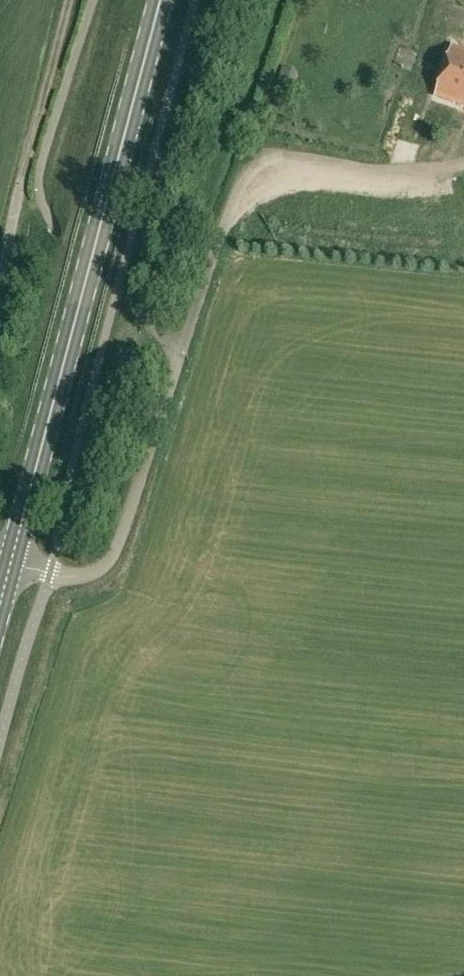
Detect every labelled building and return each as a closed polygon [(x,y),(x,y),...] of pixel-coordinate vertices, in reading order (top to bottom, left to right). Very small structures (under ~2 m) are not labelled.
[(452,47),(444,71),(435,96),(463,105),(463,51),(452,47)]
